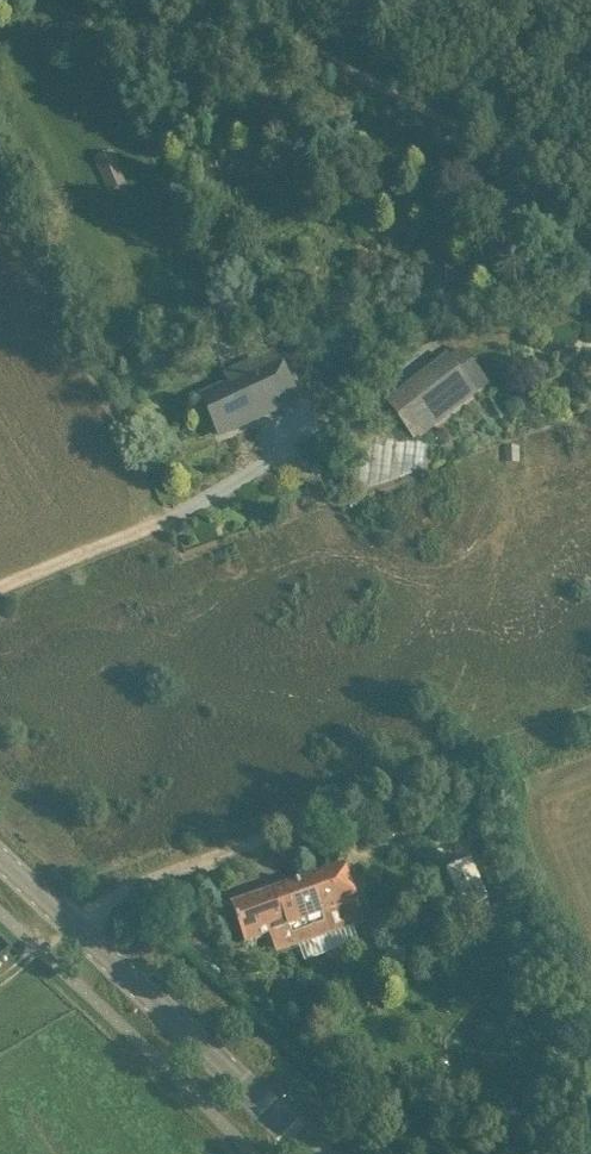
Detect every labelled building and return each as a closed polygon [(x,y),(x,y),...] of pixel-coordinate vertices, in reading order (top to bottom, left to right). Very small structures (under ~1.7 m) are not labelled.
[(105,190),(126,182),(113,149),(93,157),(105,190)] [(391,404),(393,405),(394,404),(418,435),(498,372),(475,343),(468,349),(466,348),(450,361),(449,359),(391,404)] [(207,399),(223,434),(313,391),(297,358),(280,366),(275,357),(230,378),(235,386),(207,399)] [(345,866),(289,886),(309,942),(365,922),(345,866)] [(309,942),(289,886),(233,906),(246,945),(271,936),(277,954),(309,942)]
